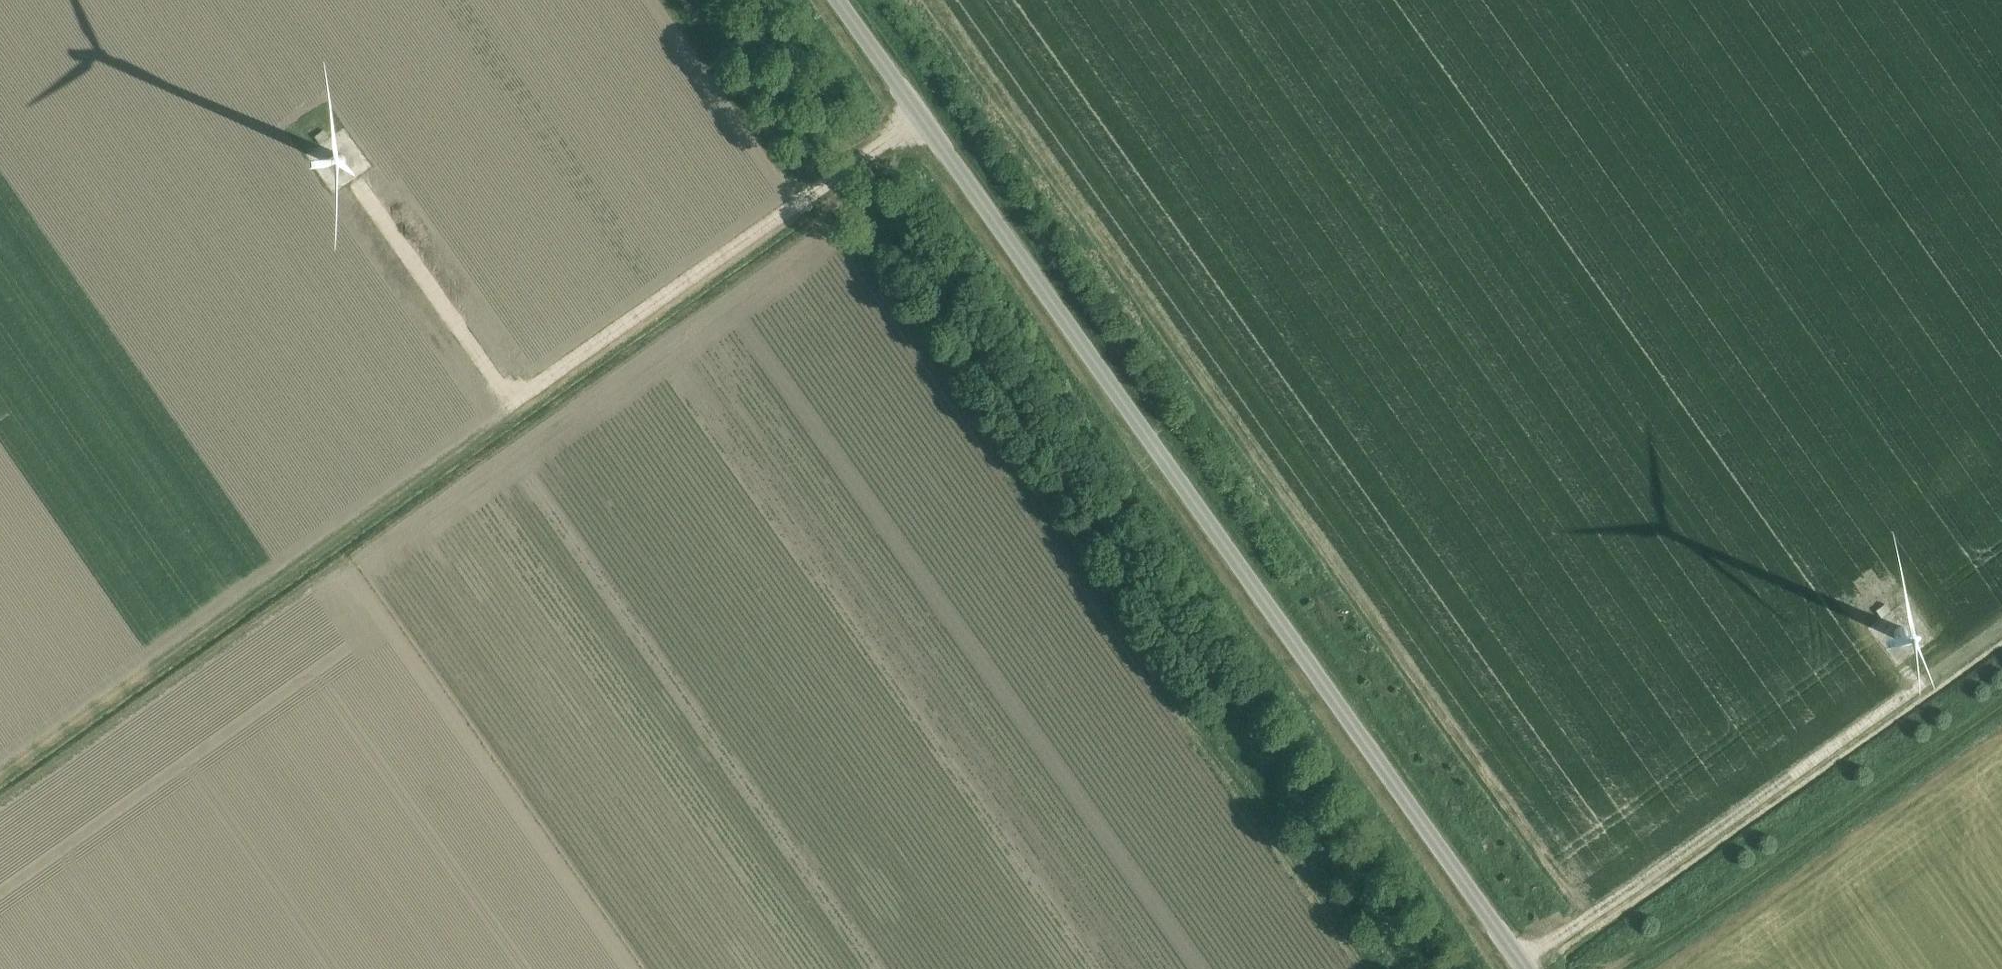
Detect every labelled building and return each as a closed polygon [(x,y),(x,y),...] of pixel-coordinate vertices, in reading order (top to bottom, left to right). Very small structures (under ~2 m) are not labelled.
[(1869,640),(1904,640),(1905,627),(1869,627),(1869,640)]
